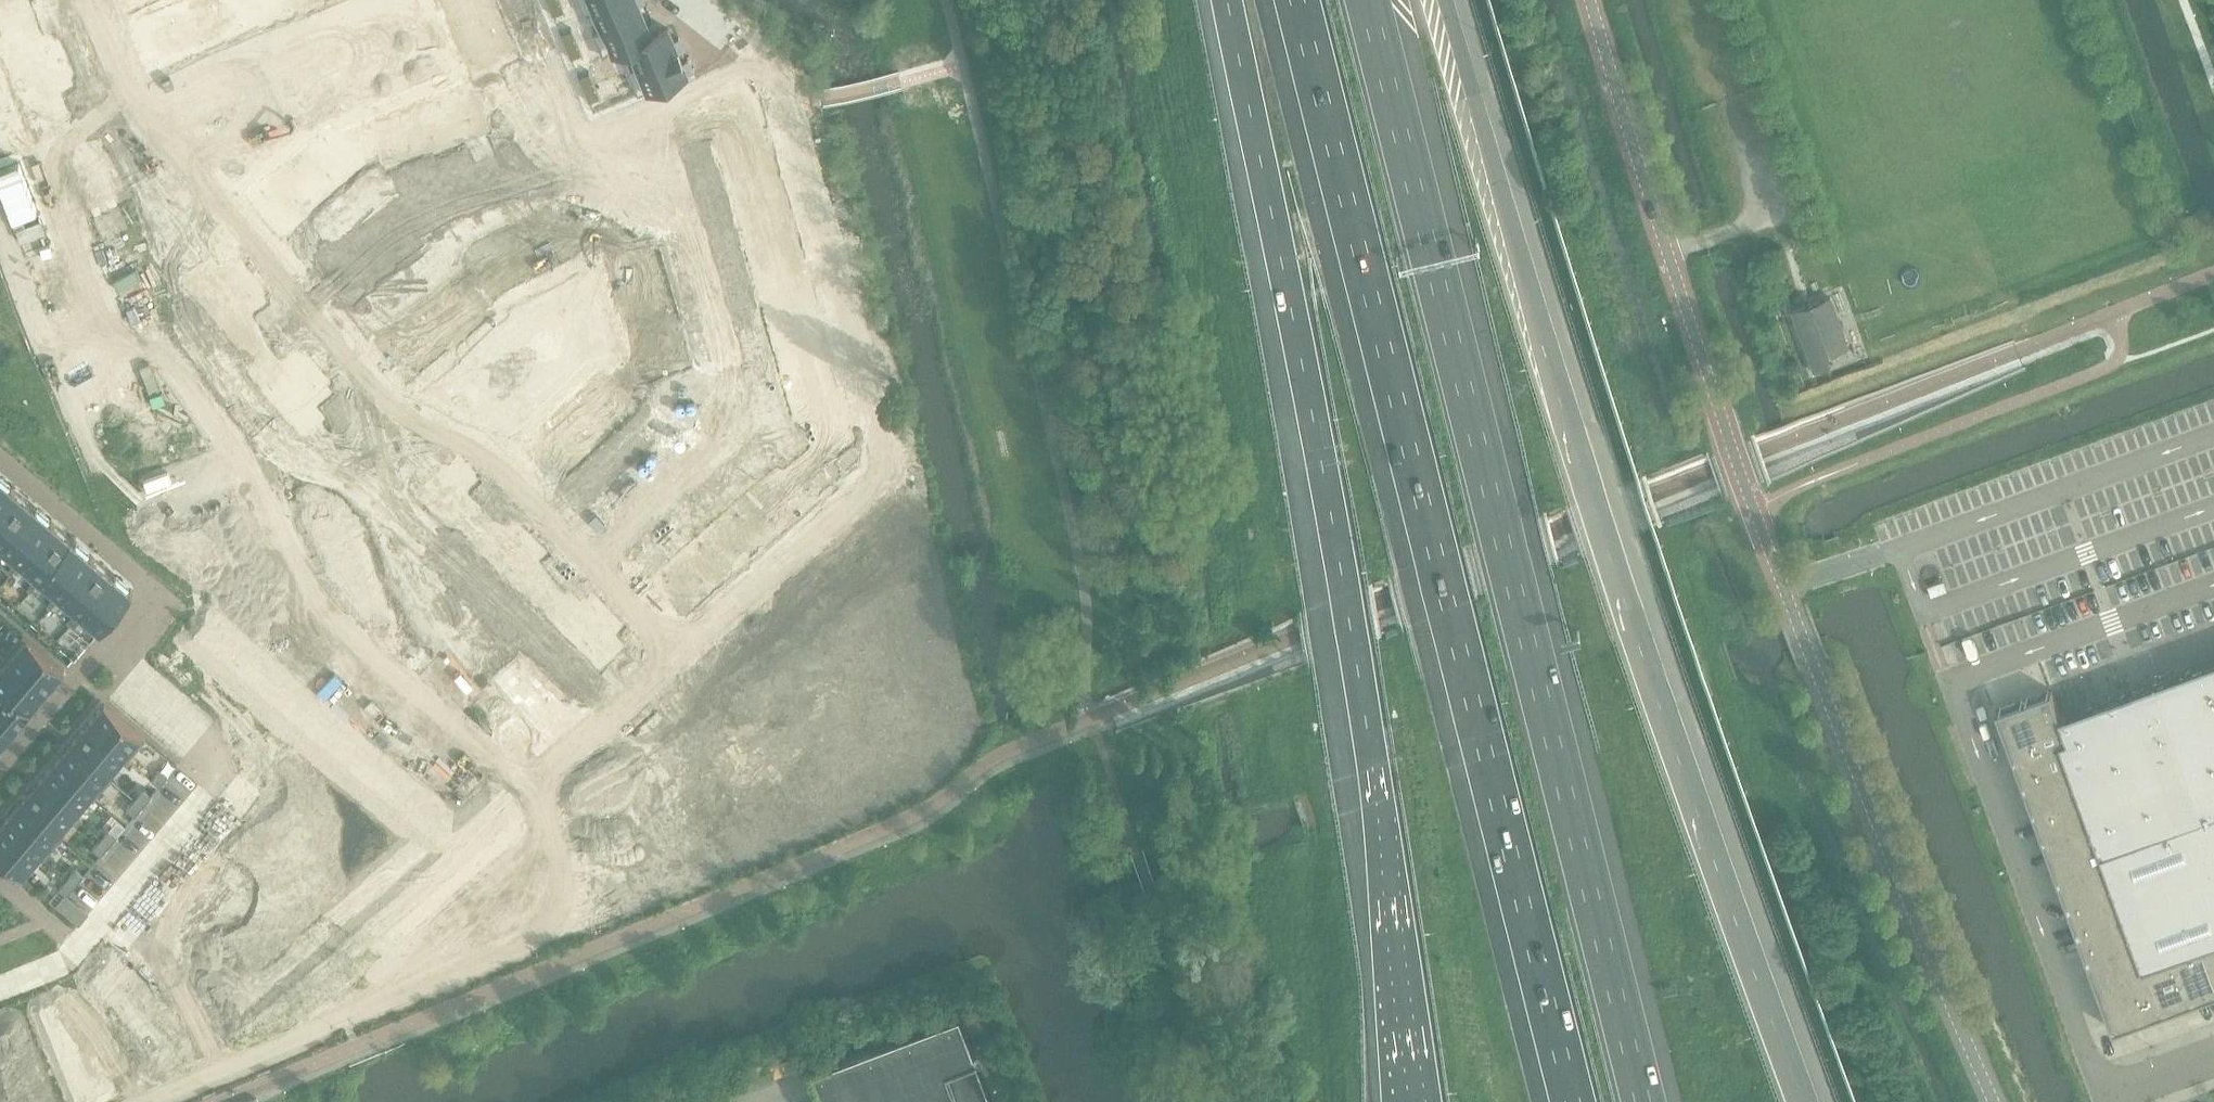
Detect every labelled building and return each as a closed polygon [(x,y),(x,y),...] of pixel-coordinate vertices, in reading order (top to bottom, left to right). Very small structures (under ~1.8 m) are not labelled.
[(0,27),(26,17),(21,3),(29,0),(0,0),(0,27)] [(173,6),(193,54),(212,46),(193,0),(189,0),(173,6)] [(212,46),(231,38),(216,0),(193,0),(212,46)] [(231,38),(252,29),(240,0),(216,0),(231,38)] [(262,29),(282,21),(274,0),(250,0),(262,29)] [(282,21),(302,14),(303,13),(302,9),(300,10),(296,0),(274,0),(282,21)] [(300,10),(302,9),(320,2),(319,0),(296,0),(300,10)] [(439,12),(443,10),(446,18),(483,2),(484,3),(491,0),(434,0),(439,12)] [(548,4),(553,16),(564,11),(560,0),(557,0),(548,4)] [(584,15),(594,11),(593,10),(618,0),(578,0),(584,15)] [(593,10),(594,11),(602,31),(602,32),(643,15),(638,5),(644,2),(643,0),(618,0),(593,10)] [(483,2),(446,18),(454,37),(491,21),(491,20),(484,3),(483,2)] [(173,6),(154,14),(174,62),(193,54),(173,6)] [(541,9),(530,13),(535,25),(546,21),(541,9)] [(137,33),(132,35),(141,55),(146,53),(149,60),(153,70),(174,62),(154,14),(133,23),(137,33)] [(602,31),(592,35),(602,59),(619,52),(619,50),(657,34),(657,33),(653,23),(647,25),(643,15),(602,32),(602,31)] [(491,21),(454,37),(462,56),(499,41),(500,42),(509,38),(500,16),(491,20),(491,21)] [(546,21),(535,25),(540,37),(551,33),(546,21)] [(657,34),(619,50),(619,52),(628,72),(678,51),(678,52),(684,50),(679,38),(673,40),(668,28),(657,33),(657,34)] [(572,30),(561,35),(566,47),(577,42),(572,30)] [(0,42),(0,50),(3,57),(0,58),(0,63),(9,85),(14,83),(13,82),(65,61),(59,45),(54,47),(50,37),(29,46),(24,33),(0,42)] [(499,41),(462,56),(470,77),(508,61),(500,42),(499,41)] [(577,42),(566,47),(571,59),(582,54),(577,42)] [(678,51),(628,72),(637,95),(693,71),(688,59),(682,61),(678,52),(678,51)] [(65,61),(13,82),(14,83),(15,87),(29,120),(55,110),(50,96),(71,88),(67,78),(72,76),(65,61)] [(590,73),(579,78),(584,90),(595,85),(590,73)] [(726,97),(706,102),(713,126),(761,112),(757,101),(751,102),(750,96),(746,83),(724,90),(726,97)] [(468,85),(448,94),(467,141),(488,133),(468,85)] [(595,85),(584,90),(589,102),(600,97),(595,85)] [(448,94),(428,102),(444,140),(443,140),(447,150),(467,141),(448,94)] [(411,109),(409,110),(425,147),(426,147),(443,140),(444,140),(428,102),(411,109)] [(409,106),(388,114),(408,161),(429,153),(426,147),(425,147),(409,110),(411,109),(409,106)] [(761,112),(713,126),(719,149),(761,137),(758,126),(764,124),(761,112)] [(388,114),(368,123),(388,170),(408,161),(388,114)] [(683,121),(671,124),(675,137),(687,134),(683,121)] [(332,127),(315,142),(348,180),(365,166),(337,133),(332,127)] [(687,134),(675,137),(679,150),(690,146),(687,134)] [(761,137),(719,149),(725,170),(726,171),(773,158),(770,146),(764,147),(761,137)] [(315,142),(299,155),(332,194),(348,180),(315,142)] [(299,155),(284,169),(317,208),(332,194),(299,155)] [(725,170),(715,173),(722,197),(780,180),(777,168),(771,170),(768,160),(774,158),(773,158),(726,171),(725,170)] [(490,163),(478,168),(483,179),(495,174),(490,163)] [(536,166),(524,171),(529,182),(541,177),(536,166)] [(696,166),(684,169),(688,182),(699,179),(696,166)] [(284,169),(268,182),(301,221),(317,208),(284,169)] [(471,171),(459,176),(464,187),(476,182),(471,171)] [(524,171),(512,176),(517,187),(529,182),(524,171)] [(459,176),(447,181),(452,192),(464,187),(459,176)] [(699,179),(688,182),(691,194),(703,191),(699,179)] [(780,180),(722,197),(729,220),(739,217),(739,216),(786,203),(783,191),(777,192),(774,183),(780,181),(780,180)] [(268,182),(251,197),(263,211),(259,215),(273,231),(277,228),(284,236),(301,221),(268,182)] [(498,182),(486,187),(490,198),(503,193),(498,182)] [(433,187),(421,192),(425,203),(437,198),(433,187)] [(486,187),(474,192),(478,203),(490,198),(486,187)] [(421,192),(409,197),(413,208),(425,203),(421,192)] [(467,195),(454,200),(459,211),(471,206),(467,195)] [(564,202),(544,212),(566,258),(586,248),(564,202)] [(389,208),(379,216),(387,226),(397,217),(389,208)] [(709,211),(697,215),(701,226),(701,227),(712,224),(709,211)] [(544,212),(525,222),(548,267),(566,258),(544,212)] [(373,222),(363,230),(371,239),(381,231),(373,222)] [(525,222),(506,231),(529,276),(548,267),(525,222)] [(712,224),(701,227),(704,240),(716,236),(712,224)] [(363,230),(353,238),(361,248),(371,239),(363,230)] [(506,231),(488,240),(510,285),(529,276),(506,231)] [(411,234),(401,242),(409,251),(419,243),(411,234)] [(695,238),(683,241),(687,254),(699,250),(695,238)] [(488,240),(468,250),(490,295),(510,285),(488,240)] [(653,240),(605,254),(611,275),(660,261),(653,240)] [(395,247),(385,256),(393,265),(403,256),(395,247)] [(341,248),(331,257),(339,266),(349,258),(341,248)] [(699,250),(687,254),(691,266),(702,263),(699,250)] [(385,256),(375,264),(383,273),(393,265),(385,256)] [(722,256),(710,260),(714,272),(725,269),(722,256)] [(331,257),(322,265),(329,274),(339,266),(331,257)] [(204,265),(182,283),(209,315),(252,278),(241,266),(237,269),(230,261),(213,276),(204,265)] [(660,261),(611,275),(616,293),(617,295),(665,281),(660,261)] [(725,269),(714,272),(717,285),(729,281),(725,269)] [(363,274),(353,283),(361,292),(371,283),(363,274)] [(252,278),(209,315),(236,347),(258,328),(249,317),(266,303),(259,295),(263,291),(252,278)] [(706,278),(695,281),(698,293),(710,290),(706,278)] [(463,280),(447,295),(473,325),(490,311),(463,280)] [(616,293),(612,294),(616,309),(620,308),(622,315),(671,301),(665,281),(617,295),(616,293)] [(353,283),(343,291),(351,300),(361,292),(353,283)] [(710,290),(698,293),(702,306),(714,303),(710,290)] [(447,295),(431,308),(457,339),(473,325),(447,295)] [(1830,365),(1826,355),(1848,347),(1830,297),(1792,311),(1814,371),(1830,365)] [(671,301),(622,315),(628,335),(667,324),(667,325),(677,322),(671,301)] [(735,302),(723,305),(727,318),(738,315),(735,302)] [(431,308),(415,322),(441,352),(457,339),(431,308)] [(738,315),(727,318),(731,330),(742,327),(738,315)] [(718,318),(706,321),(710,333),(721,330),(718,318)] [(415,322),(399,335),(425,366),(441,352),(415,322)] [(667,324),(628,335),(634,355),(673,344),(672,343),(667,325),(667,324)] [(721,330),(710,333),(714,346),(725,343),(721,330)] [(399,335),(383,349),(409,379),(425,366),(399,335)] [(673,344),(634,355),(640,377),(689,363),(683,341),(682,340),(672,343),(673,344)] [(748,347),(736,350),(740,363),(751,359),(748,347)] [(270,355),(248,374),(257,385),(253,388),(272,410),(276,406),(275,405),(318,369),(307,356),(303,359),(296,351),(279,366),(270,355)] [(751,359),(740,363),(743,375),(755,372),(751,359)] [(318,369),(275,405),(276,406),(302,437),(324,419),(314,408),(331,393),(325,385),(329,382),(318,369)] [(598,374),(582,389),(618,426),(634,410),(611,386),(598,374)] [(790,396),(780,399),(787,424),(810,417),(810,416),(845,406),(841,394),(836,396),(832,385),(791,397),(790,396)] [(582,389),(567,404),(603,440),(618,426),(582,389)] [(761,392),(749,395),(753,408),(764,405),(761,392)] [(567,404),(552,418),(588,455),(603,440),(567,404)] [(764,405),(753,408),(756,420),(768,417),(764,405)] [(845,406),(810,416),(810,417),(820,452),(840,475),(855,462),(842,419),(848,418),(846,409),(845,406)] [(552,418),(538,433),(573,469),(588,455),(552,418)] [(770,430),(760,433),(764,445),(774,443),(770,430)] [(538,433),(521,448),(535,462),(531,466),(546,481),(550,477),(557,485),(573,469),(538,433)] [(649,436),(640,446),(648,454),(657,445),(649,436)] [(743,446),(734,455),(741,463),(750,455),(743,446)] [(778,448),(768,457),(776,467),(786,458),(778,448)] [(634,451),(625,460),(633,469),(642,460),(634,451)] [(786,481),(785,483),(809,510),(818,502),(814,497),(824,489),(840,475),(820,452),(786,481)] [(734,455),(724,463),(731,472),(741,463),(734,455)] [(625,460),(615,469),(624,478),(633,469),(625,460)] [(769,465),(752,480),(791,525),(800,517),(796,513),(804,506),(808,511),(809,510),(785,483),(786,481),(771,464),(769,465)] [(12,488),(8,485),(10,483),(0,474),(0,503),(12,488)] [(708,477),(698,486),(705,494),(715,485),(708,477)] [(604,480),(595,489),(603,498),(612,489),(604,480)] [(752,480),(734,496),(773,541),(774,540),(770,536),(771,535),(778,529),(782,533),(791,525),(752,480)] [(463,484),(440,506),(465,532),(498,499),(483,484),(472,494),(463,484)] [(698,486),(688,494),(695,502),(705,494),(698,486)] [(12,488),(0,503),(0,543),(16,524),(32,505),(12,488)] [(595,489),(585,498),(594,507),(603,498),(595,489)] [(734,496),(716,511),(752,552),(760,544),(764,549),(773,541),(734,496)] [(32,505),(16,524),(0,543),(16,557),(7,567),(11,570),(20,560),(36,541),(52,522),(48,519),(50,517),(37,506),(36,508),(32,505)] [(673,508),(663,516),(670,525),(680,516),(673,508)] [(716,511),(699,526),(738,572),(747,564),(743,559),(752,552),(716,511)] [(663,516),(653,525),(660,533),(670,525),(663,516)] [(72,539),(52,522),(36,541),(20,560),(36,574),(27,584),(31,587),(40,577),(56,558),(72,539)] [(699,526),(681,542),(716,582),(725,575),(729,580),(738,572),(699,526)] [(506,528),(483,550),(508,575),(541,543),(525,527),(515,537),(506,528)] [(903,528),(873,535),(894,620),(888,622),(909,705),(915,703),(930,760),(960,752),(903,528)] [(645,532),(636,541),(643,549),(653,541),(645,532)] [(75,542),(72,539),(56,558),(40,577),(56,590),(47,601),(50,604),(59,593),(75,574),(91,556),(88,553),(89,550),(77,540),(75,542)] [(663,557),(662,558),(669,566),(670,565),(703,602),(712,594),(708,590),(716,582),(681,542),(663,557)] [(541,543),(508,575),(532,601),(555,578),(546,569),(556,559),(541,543)] [(111,573),(91,556),(75,574),(59,593),(76,607),(67,618),(70,621),(95,591),(111,573)] [(842,562),(667,714),(703,756),(812,661),(808,656),(873,599),(842,562)] [(669,566),(652,581),(680,614),(689,606),(693,611),(703,602),(670,565),(669,566)] [(111,573),(95,591),(70,621),(74,624),(83,613),(100,628),(117,609),(132,591),(127,586),(129,584),(117,574),(115,576),(111,573)] [(579,602),(556,624),(581,649),(614,617),(598,602),(588,612),(579,602)] [(614,617),(581,649),(605,675),(628,653),(619,643),(629,633),(614,617)] [(64,671),(23,635),(5,656),(47,691),(64,671)] [(5,656),(0,662),(0,688),(5,693),(7,691),(30,711),(47,691),(5,656)] [(2158,680),(2061,715),(2052,690),(1997,710),(2114,1030),(2213,994),(2213,660),(2158,680)] [(30,711),(7,691),(5,693),(0,699),(0,746),(30,711)] [(142,736),(104,704),(86,725),(124,757),(123,757),(127,761),(146,739),(142,736)] [(124,757),(86,725),(69,745),(107,777),(108,776),(123,757),(124,757)] [(750,803),(723,815),(742,859),(928,778),(909,734),(829,769),(826,763),(748,797),(750,803)] [(107,777),(69,745),(52,765),(90,797),(94,800),(112,779),(108,776),(107,777)] [(90,797),(52,765),(36,785),(73,816),(90,797)] [(160,787),(168,777),(160,770),(151,780),(160,787)] [(73,816),(36,785),(19,804),(56,836),(57,835),(73,816)] [(143,807),(151,797),(143,790),(135,800),(143,807)] [(134,817),(143,807),(135,800),(126,809),(134,817)] [(56,836),(19,804),(2,824),(40,856),(39,857),(43,860),(61,838),(57,835),(56,836)] [(2,824),(0,826),(0,858),(22,877),(39,857),(40,856),(2,824)] [(109,846),(118,836),(109,829),(101,839),(109,846)] [(101,856),(109,846),(101,839),(92,849),(101,856)] [(75,886),(84,876),(76,869),(67,879),(75,886)] [(67,896),(75,886),(67,879),(59,889),(67,896)] [(810,1065),(824,1101),(993,1101),(958,1009),(810,1065)]
